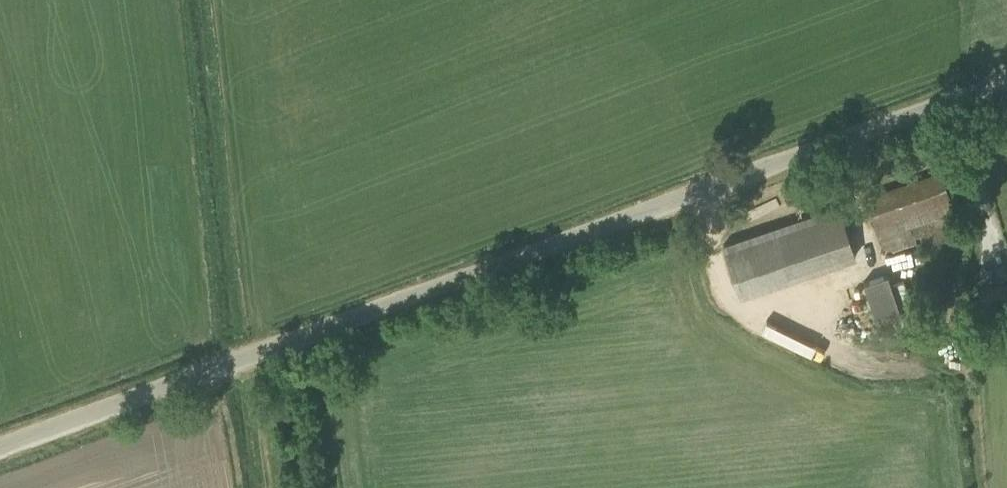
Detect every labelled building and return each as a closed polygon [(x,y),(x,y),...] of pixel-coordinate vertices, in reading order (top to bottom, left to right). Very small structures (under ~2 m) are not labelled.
[(951,170),(953,176),(960,173),(958,168),(951,170)] [(918,248),(957,235),(950,213),(955,212),(941,169),(866,194),(885,251),(916,242),(918,248)] [(740,295),(855,256),(838,206),(723,245),(740,295)] [(901,312),(887,273),(864,281),(877,320),(901,312)] [(984,315),(1006,308),(1006,281),(977,289),(984,315)]
